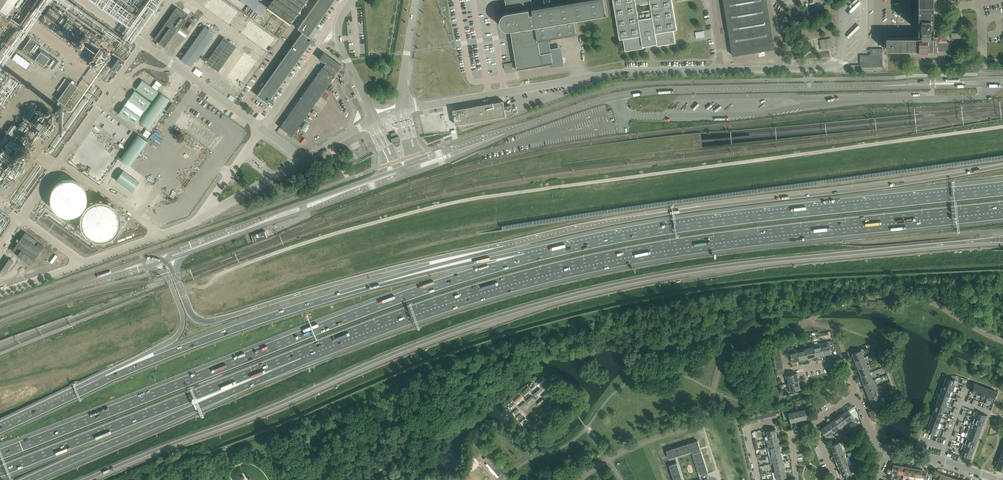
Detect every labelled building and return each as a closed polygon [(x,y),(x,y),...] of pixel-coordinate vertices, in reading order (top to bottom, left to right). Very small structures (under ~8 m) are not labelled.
[(6,15),(16,0),(0,0),(0,11),(6,15)] [(229,24),(238,12),(220,0),(209,0),(204,7),(229,24)] [(248,15),(258,0),(240,0),(239,2),(243,4),(239,10),(248,15)] [(311,43),(314,45),(316,42),(308,36),(334,0),(318,0),(298,29),(302,32),(256,96),(267,104),(269,101),(272,103),(274,101),(271,99),(311,43)] [(266,7),(290,24),(307,0),(271,0),(266,7)] [(507,10),(506,11),(505,12),(503,13),(502,14),(502,15),(501,17),(501,18),(501,20),(501,21),(501,23),(502,24),(502,26),(504,27),(505,28),(506,29),(508,29),(509,30),(511,30),(517,69),(550,64),(550,67),(565,65),(561,47),(551,48),(549,39),(576,34),(573,19),(606,14),(603,0),(576,0),(536,7),(535,0),(506,0),(507,10)] [(674,30),(677,30),(672,0),(614,0),(616,15),(620,39),(623,39),(626,51),(644,48),(643,46),(657,44),(657,46),(676,43),(674,30)] [(774,49),(775,48),(766,0),(723,0),(732,56),(774,49)] [(921,31),(922,34),(925,35),(928,35),(929,35),(931,30),(933,30),(933,0),(918,0),(918,31),(921,31)] [(176,7),(154,39),(163,45),(176,27),(178,28),(185,19),(181,17),(184,12),(176,7)] [(66,38),(63,40),(70,43),(74,43),(76,46),(88,42),(89,42),(88,44),(89,44),(88,47),(93,49),(93,40),(89,42),(88,39),(83,40),(88,36),(86,36),(86,32),(73,16),(71,20),(65,20),(65,22),(67,23),(64,25),(57,27),(60,29),(59,30),(61,29),(64,30),(65,33),(63,33),(63,35),(66,38)] [(241,33),(266,51),(275,38),(250,21),(241,33)] [(204,26),(181,60),(191,67),(214,33),(204,26)] [(933,37),(928,37),(925,37),(886,37),(886,50),(919,50),(919,53),(937,53),(937,51),(947,51),(949,49),(949,41),(946,41),(946,37),(944,35),(939,35),(939,37),(933,37)] [(219,71),(236,45),(223,37),(206,62),(219,71)] [(30,38),(20,52),(44,69),(46,66),(52,69),(58,61),(40,48),(42,46),(30,38)] [(820,40),(822,49),(832,47),(830,38),(820,40)] [(102,64),(109,54),(100,48),(99,51),(97,50),(92,58),(90,57),(88,61),(95,66),(99,59),(102,61),(101,63),(102,64)] [(870,54),(860,54),(860,67),(883,67),(883,48),(870,48),(870,54)] [(291,135),(334,76),(333,75),(341,65),(323,52),(319,59),(325,63),(279,127),(291,135)] [(16,54),(12,60),(26,69),(30,64),(16,54)] [(118,58),(111,68),(116,72),(123,62),(118,58)] [(193,73),(200,76),(203,72),(196,68),(193,73)] [(71,81),(58,100),(65,105),(78,86),(71,81)] [(158,92),(142,81),(136,90),(152,101),(158,92)] [(10,97),(11,95),(7,93),(12,90),(12,91),(16,89),(15,88),(21,85),(22,82),(18,85),(17,83),(0,93),(0,103),(10,97)] [(151,103),(134,91),(128,100),(145,111),(151,103)] [(161,93),(141,122),(149,128),(170,99),(161,93)] [(453,110),(455,123),(456,125),(506,116),(503,101),(467,107),(457,108),(457,109),(453,110)] [(124,105),(118,114),(134,125),(141,116),(124,105)] [(208,148),(218,133),(203,122),(199,127),(196,125),(200,121),(192,116),(182,130),(208,148)] [(3,178),(7,181),(26,159),(32,139),(30,140),(13,135),(18,118),(0,140),(0,180),(3,178)] [(305,132),(309,125),(305,122),(300,129),(305,132)] [(396,132),(391,134),(392,138),(391,139),(393,143),(394,142),(395,144),(397,145),(398,144),(399,143),(399,142),(398,141),(400,140),(399,136),(397,136),(396,132)] [(138,134),(121,159),(130,166),(148,141),(138,134)] [(358,141),(350,146),(352,151),(361,146),(358,141)] [(354,155),(356,158),(365,153),(363,149),(354,155)] [(53,212),(61,217),(70,218),(79,215),(85,208),(87,199),(85,190),(79,183),(70,180),(61,181),(53,187),(49,195),(49,204),(53,212)] [(650,206),(701,199),(700,196),(650,203),(650,206)] [(85,236),(93,241),(102,242),(110,239),(116,232),(119,223),(116,214),(110,208),(102,204),(92,206),(85,211),(81,219),(81,228),(85,236)] [(264,231),(251,235),(253,242),(266,237),(264,231)] [(25,232),(15,246),(20,250),(16,255),(30,265),(44,246),(25,232)] [(0,270),(0,271),(4,273),(13,261),(9,258),(0,270)] [(826,344),(821,345),(824,355),(831,353),(831,354),(832,354),(831,350),(834,350),(832,341),(826,342),(826,344)] [(824,355),(821,345),(821,343),(818,344),(818,345),(814,347),(813,347),(816,357),(816,356),(823,355),(823,356),(824,355)] [(810,347),(806,348),(808,359),(808,358),(815,356),(816,357),(813,347),(814,347),(813,345),(810,346),(810,347)] [(803,349),(798,350),(800,361),(800,360),(808,358),(808,359),(806,348),(805,347),(802,347),(803,349)] [(800,361),(798,350),(798,348),(794,349),(795,351),(790,352),(790,350),(789,350),(792,363),(793,363),(792,362),(800,360),(800,361)] [(854,361),(854,362),(866,357),(865,357),(863,353),(864,352),(863,348),(861,349),(861,350),(851,354),(852,354),(855,361),(854,361)] [(866,357),(854,362),(855,361),(858,368),(857,369),(869,364),(867,365),(866,360),(867,360),(866,357)] [(869,364),(857,369),(858,369),(861,376),(860,376),(872,372),(870,372),(869,368),(870,367),(869,364)] [(872,372),(860,376),(860,377),(861,376),(864,383),(863,384),(875,379),(873,380),(871,375),(873,375),(872,372)] [(788,379),(789,383),(799,381),(798,381),(797,374),(798,373),(787,375),(787,374),(785,375),(786,379),(788,379)] [(953,385),(955,380),(946,377),(944,382),(955,386),(953,385)] [(875,379),(863,384),(864,384),(866,391),(878,387),(876,387),(874,383),(876,382),(875,379)] [(789,383),(787,384),(788,387),(789,386),(790,391),(789,391),(789,392),(801,389),(800,389),(799,381),(800,381),(799,381),(789,383)] [(953,391),(955,386),(944,382),(942,388),(953,391)] [(977,394),(980,385),(975,383),(971,392),(977,394)] [(982,396),(985,387),(980,385),(977,394),(982,396)] [(878,387),(866,391),(866,392),(867,391),(869,398),(868,399),(869,399),(880,394),(879,395),(877,390),(879,390),(878,387)] [(987,400),(991,389),(985,387),(982,396),(987,398),(987,400)] [(951,391),(953,392),(953,391),(942,388),(940,393),(949,396),(951,391)] [(995,396),(996,391),(991,389),(987,400),(992,402),(993,399),(995,400),(994,400),(995,400),(996,396),(996,397),(995,396)] [(947,401),(949,396),(940,393),(938,398),(947,401)] [(880,394),(869,399),(870,399),(872,406),(871,406),(871,407),(873,406),(881,403),(883,402),(882,402),(880,398),(882,397),(880,394)] [(555,396),(550,401),(554,405),(559,401),(555,396)] [(945,407),(947,401),(938,398),(936,404),(945,407)] [(561,402),(557,406),(561,410),(565,406),(561,402)] [(943,412),(945,407),(936,404),(934,409),(943,412)] [(554,408),(549,413),(554,418),(559,414),(554,408)] [(797,410),(796,410),(799,420),(807,419),(805,409),(798,411),(797,410)] [(941,417),(943,412),(934,409),(932,414),(941,417)] [(788,413),(790,422),(799,420),(796,410),(795,410),(796,411),(788,413)] [(856,420),(848,410),(841,414),(847,422),(849,425),(856,420)] [(985,421),(987,415),(977,412),(975,417),(985,421)] [(841,414),(835,419),(840,427),(846,423),(847,424),(848,423),(847,422),(841,414)] [(939,423),(941,417),(932,414),(930,420),(939,423)] [(983,426),(985,421),(975,417),(973,423),(983,426)] [(835,419),(828,424),(833,432),(839,428),(840,429),(841,428),(840,427),(835,419)] [(937,428),(939,423),(930,420),(928,425),(939,429),(937,428)] [(538,425),(536,426),(540,430),(546,425),(542,421),(538,425)] [(981,432),(983,426),(973,423),(971,428),(969,427),(981,432)] [(821,429),(822,431),(826,437),(832,432),(833,433),(834,433),(833,432),(828,424),(821,429)] [(937,435),(939,429),(928,425),(926,431),(931,432),(931,434),(930,433),(930,434),(934,435),(935,435),(934,435),(935,434),(937,435)] [(979,437),(981,432),(969,427),(967,433),(979,437)] [(767,432),(768,439),(778,437),(776,429),(766,431),(765,431),(765,432),(767,432)] [(977,442),(979,437),(967,433),(969,434),(967,438),(965,438),(977,442)] [(778,437),(768,439),(767,439),(767,440),(768,440),(770,447),(779,445),(778,437)] [(975,448),(977,442),(965,438),(963,443),(975,448)] [(698,441),(667,451),(669,458),(700,448),(698,441)] [(831,445),(834,453),(842,450),(840,443),(841,443),(840,442),(839,442),(831,445)] [(973,453),(975,448),(963,443),(961,449),(973,453)] [(779,445),(770,447),(769,447),(769,448),(770,448),(772,455),(781,453),(779,445)] [(843,449),(842,450),(834,453),(837,461),(845,457),(843,451),(844,450),(843,449)] [(971,459),(973,453),(961,449),(963,450),(961,455),(971,459)] [(701,451),(694,453),(700,474),(708,472),(701,451)] [(783,461),(781,453),(772,455),(769,456),(771,464),(772,463),(783,461)] [(506,470),(495,457),(488,463),(499,476),(506,470)] [(845,457),(837,461),(840,469),(848,465),(850,465),(849,464),(848,464),(845,457)] [(785,469),(783,461),(772,463),(773,464),(774,464),(775,471),(785,469)] [(670,465),(674,479),(683,479),(677,463),(670,465)] [(892,471),(891,472),(897,473),(899,465),(893,464),(892,468),(891,468),(890,471),(892,471)] [(848,465),(840,469),(843,476),(852,473),(851,473),(852,472),(852,471),(851,472),(848,465)] [(785,469),(775,471),(774,471),(774,473),(776,472),(777,479),(787,477),(785,469)]
